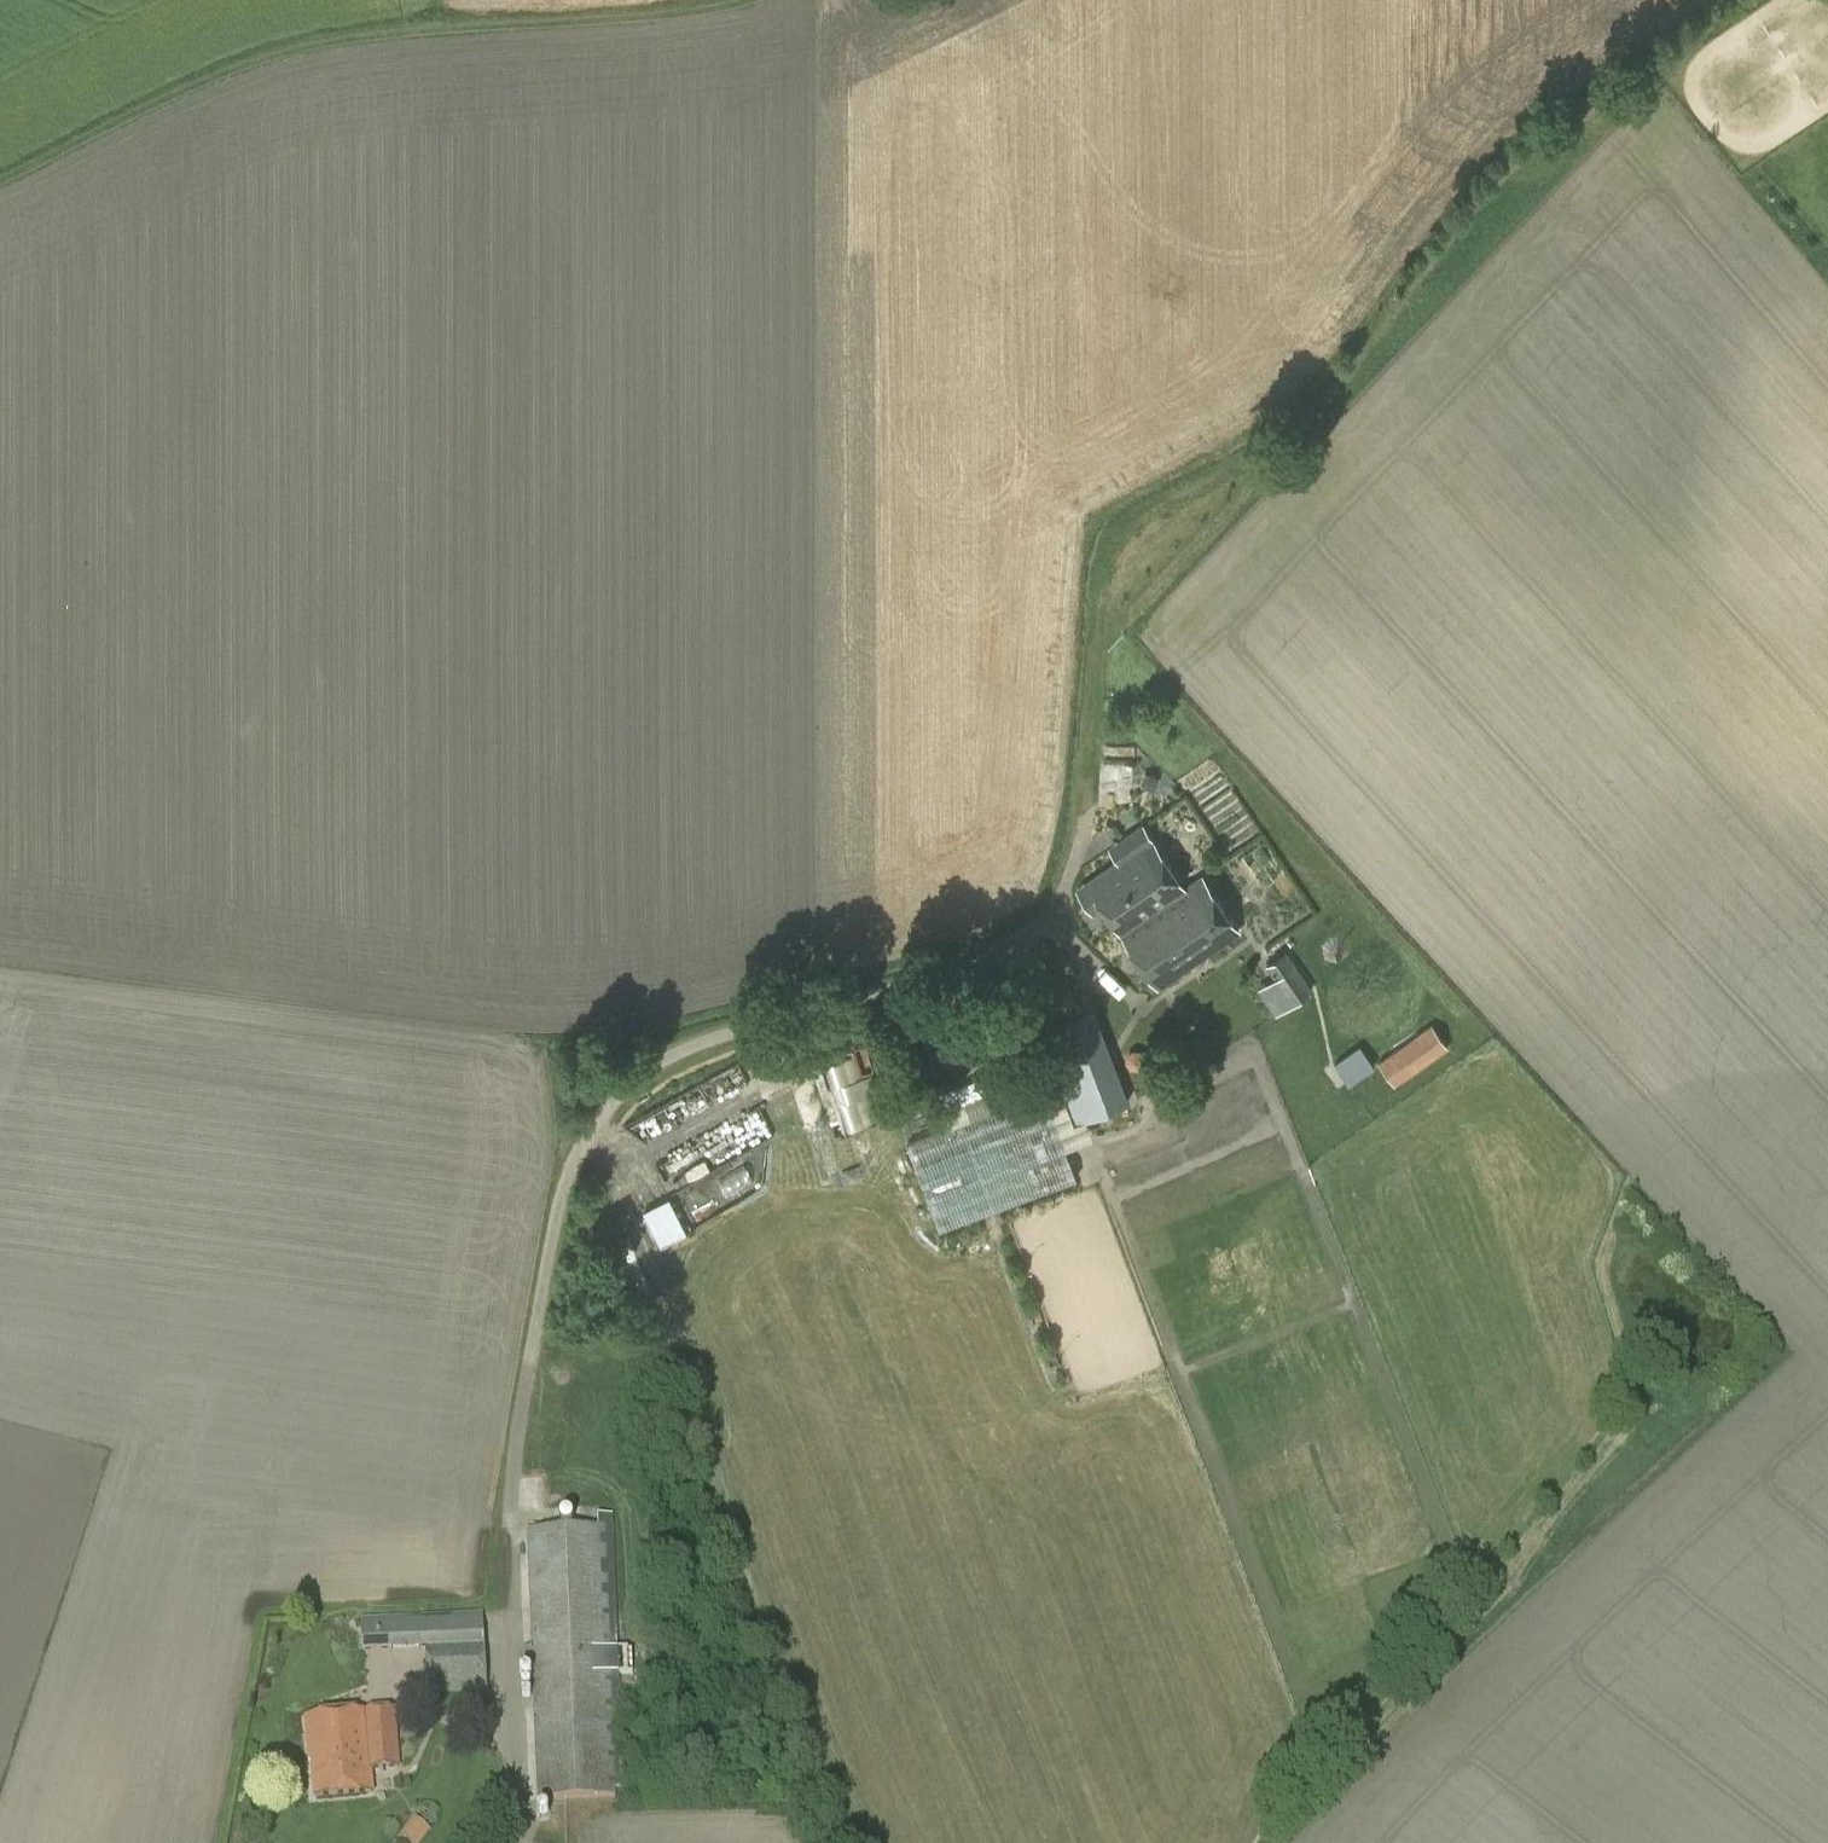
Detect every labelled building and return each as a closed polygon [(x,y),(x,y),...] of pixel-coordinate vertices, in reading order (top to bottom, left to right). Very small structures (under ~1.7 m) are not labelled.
[(1109,848),(1118,862),(1091,880),(1105,902),(1102,904),(1119,930),(1184,887),(1142,825),(1109,848)] [(1202,877),(1120,930),(1159,987),(1239,932),(1202,877)] [(1313,989),(1286,951),(1265,966),(1291,1004),(1313,989)] [(1064,968),(1044,975),(1005,989),(1023,1033),(1080,1012),(1064,968)] [(1038,1035),(1057,1085),(908,1142),(940,1229),(1076,1177),(1049,1105),(1062,1100),(1072,1124),(1130,1103),(1096,1012),(1038,1035)] [(975,1051),(974,1039),(968,1029),(960,1021),(949,1016),(938,1014),(927,1016),(916,1021),(908,1029),(903,1040),(901,1051),(903,1063),(908,1073),(917,1081),(927,1087),(939,1088),(950,1086),(960,1081),(968,1073),(974,1062),(975,1051)] [(1378,1062),(1394,1086),(1448,1048),(1431,1024),(1378,1062)] [(1348,1084),(1374,1066),(1359,1045),(1333,1063),(1348,1084)] [(537,1801),(617,1798),(606,1527),(527,1530),(531,1648),(523,1648),(523,1662),(532,1663),(537,1801)] [(486,1692),(481,1613),(420,1617),(421,1649),(426,1649),(429,1695),(486,1692)] [(379,1617),(381,1650),(392,1650),(390,1617),(379,1617)] [(395,1709),(364,1712),(305,1717),(309,1762),(312,1762),(315,1798),(371,1793),(369,1770),(399,1768),(395,1709)]
